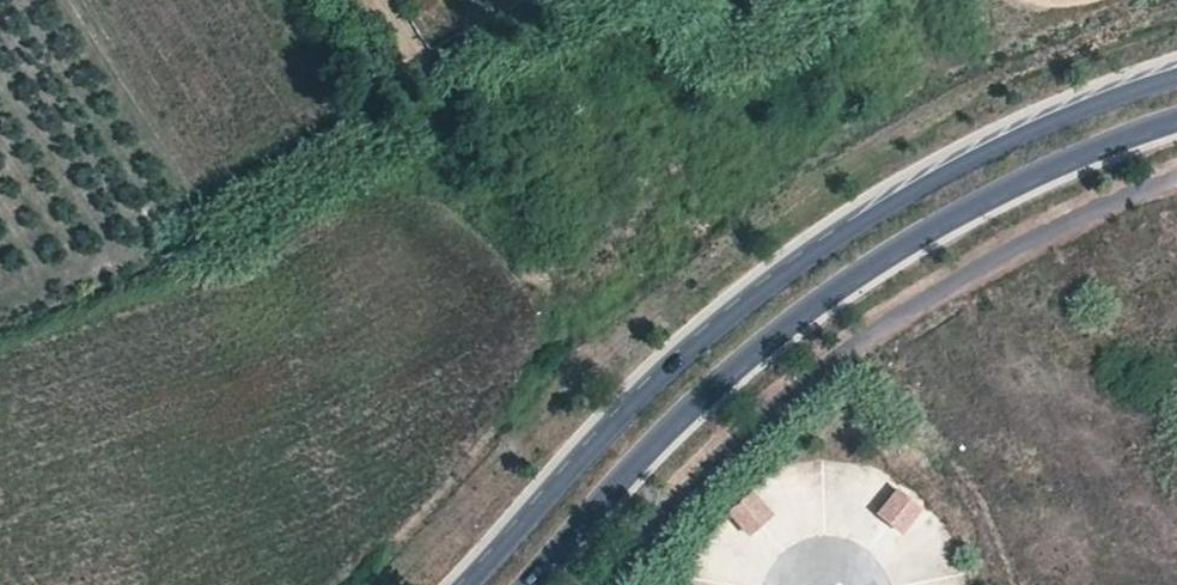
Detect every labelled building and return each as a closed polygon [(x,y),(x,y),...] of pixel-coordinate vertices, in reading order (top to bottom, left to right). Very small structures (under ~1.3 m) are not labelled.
[(903,533),(921,509),(897,491),(879,514),(903,533)] [(773,516),(754,493),(731,512),(750,535),(773,516)]
